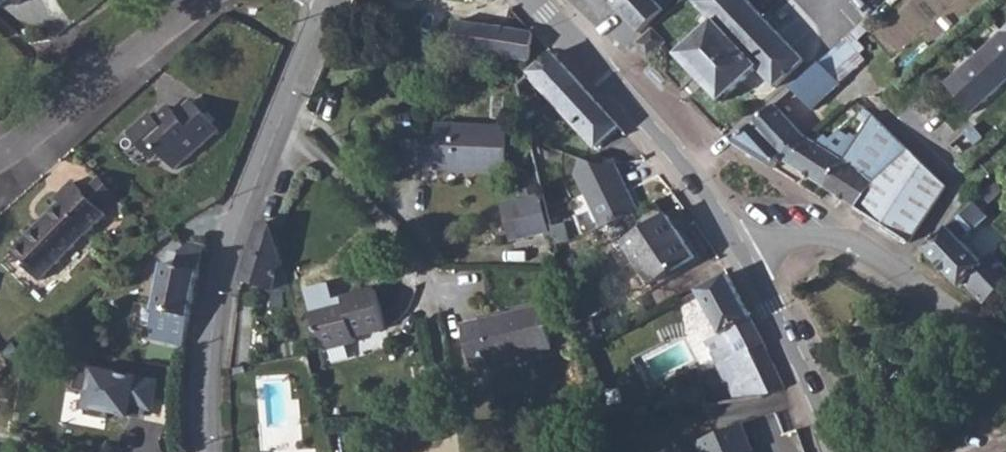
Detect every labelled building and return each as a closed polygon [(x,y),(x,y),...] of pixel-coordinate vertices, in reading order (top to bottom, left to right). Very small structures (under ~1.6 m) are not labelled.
[(620,8),(628,0),(612,0),(620,8)] [(620,8),(643,34),(678,1),(678,0),(628,0),(620,8)] [(749,0),(703,0),(699,4),(717,24),(681,56),(724,102),(760,69),(777,89),(806,61),(749,0)] [(531,62),(535,35),(533,33),(458,22),(457,34),(448,33),(446,49),(531,62)] [(669,44),(655,29),(638,44),(652,59),(669,44)] [(946,84),(971,111),(982,101),(985,104),(1002,88),(1000,85),(1005,79),(1005,29),(1003,32),(1005,34),(990,47),(988,45),(974,58),(976,60),(961,73),(960,71),(946,84)] [(1003,32),(988,45),(990,47),(1005,34),(1003,32)] [(867,61),(848,40),(823,64),(842,84),(867,61)] [(599,147),(621,127),(555,55),(554,65),(544,64),(532,74),(599,147)] [(974,58),(960,71),(961,73),(976,60),(974,58)] [(842,84),(823,64),(795,90),(814,110),(842,84)] [(219,130),(192,100),(177,114),(174,110),(160,123),(152,113),(129,134),(152,160),(160,153),(175,170),(219,130)] [(982,101),(971,111),(973,114),(985,104),(982,101)] [(778,105),(736,144),(775,169),(782,158),(793,166),(807,144),(812,139),(807,136),(778,105)] [(910,150),(874,115),(862,134),(880,147),(863,172),(877,180),(910,150)] [(985,139),(974,126),(965,134),(976,147),(985,139)] [(426,142),(425,164),(439,165),(439,169),(507,172),(509,130),(441,127),(441,142),(426,142)] [(793,166),(827,188),(859,138),(853,134),(851,137),(840,131),(831,141),(826,136),(819,144),(812,139),(807,144),(793,166)] [(880,147),(862,134),(859,138),(827,188),(910,243),(948,186),(910,150),(877,180),(863,172),(880,147)] [(425,164),(426,142),(409,141),(408,166),(425,166),(425,164)] [(577,174),(602,228),(639,211),(617,164),(601,166),(581,159),(577,174)] [(516,242),(551,233),(543,197),(541,197),(534,172),(519,176),(526,201),(506,206),(516,242)] [(103,179),(87,195),(102,211),(118,195),(103,179)] [(102,211),(87,195),(73,182),(57,198),(61,202),(12,251),(41,281),(107,215),(102,211)] [(1003,193),(997,186),(981,200),(988,208),(1003,193)] [(959,220),(925,251),(927,254),(962,292),(967,287),(985,268),(962,243),(988,219),(975,206),(959,220)] [(696,260),(669,218),(627,245),(654,286),(696,260)] [(276,228),(262,224),(250,252),(242,281),(277,290),(291,291),(276,228)] [(179,266),(167,265),(150,339),(185,347),(205,256),(209,247),(192,242),(182,254),(181,257),(179,266)] [(179,266),(181,257),(174,255),(167,265),(179,266)] [(967,287),(987,309),(1005,292),(1005,271),(996,260),(986,268),(985,268),(967,287)] [(763,401),(786,392),(767,351),(729,278),(698,294),(720,337),(705,345),(718,369),(742,357),(753,381),(740,385),(746,404),(763,401)] [(345,304),(313,312),(323,351),(357,342),(356,337),(387,329),(377,290),(344,299),(345,304)] [(544,307),(464,326),(473,367),(553,348),(544,307)] [(133,411),(155,415),(161,382),(98,370),(90,410),(132,418),(133,411)] [(700,445),(702,451),(753,451),(744,428),(700,445)]
